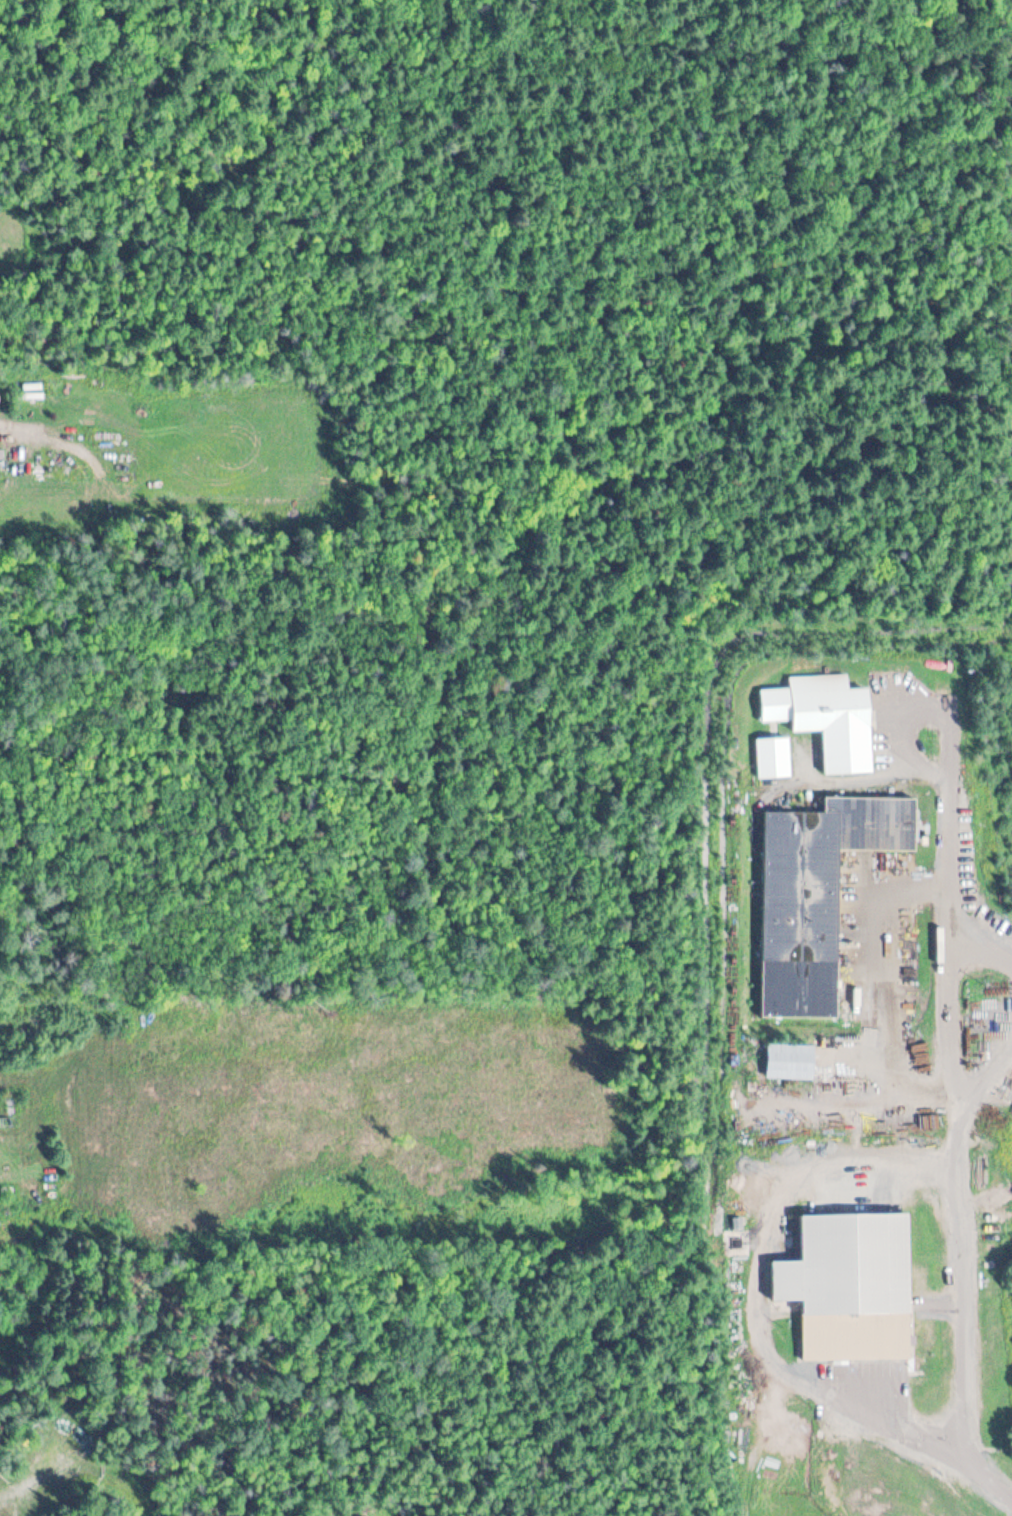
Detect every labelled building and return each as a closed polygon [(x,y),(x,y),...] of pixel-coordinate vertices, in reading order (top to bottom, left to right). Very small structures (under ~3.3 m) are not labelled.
[(874,774),(872,690),(850,691),(849,676),(791,678),(791,690),(763,691),(764,723),(794,722),(794,734),(825,733),(826,775),(874,774)] [(758,739),(760,779),(793,778),(792,737),(758,739)] [(768,811),(765,1016),(839,1017),(841,849),(918,850),(919,798),(828,797),(828,812),(768,811)] [(800,1213),(802,1255),(775,1257),(774,1295),(804,1298),(805,1356),(910,1356),(913,1307),(910,1209),(800,1213)]
